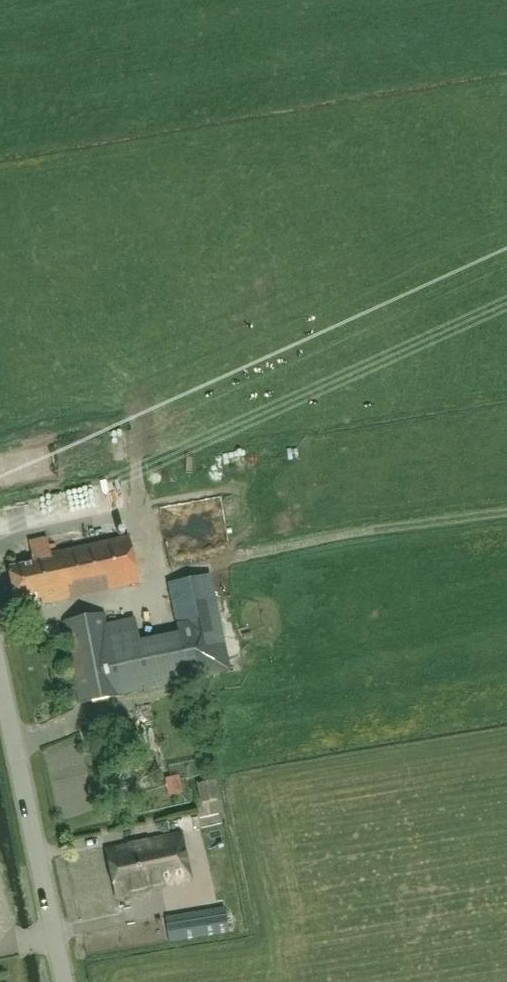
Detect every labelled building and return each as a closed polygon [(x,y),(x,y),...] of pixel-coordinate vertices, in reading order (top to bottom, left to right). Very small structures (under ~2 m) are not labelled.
[(139,582),(129,536),(51,553),(48,538),(27,543),(32,564),(10,569),(18,603),(40,597),(42,604),(139,582)] [(225,646),(210,575),(168,584),(178,635),(135,644),(131,627),(107,631),(104,615),(63,623),(79,704),(120,696),(119,694),(191,680),(185,654),(225,646)] [(174,717),(172,698),(163,699),(165,718),(174,717)] [(173,775),(158,777),(162,796),(177,794),(173,775)] [(197,785),(201,804),(220,798),(216,780),(197,785)] [(116,898),(191,882),(180,835),(106,851),(116,898)] [(169,942),(229,932),(226,907),(165,917),(169,942)]
